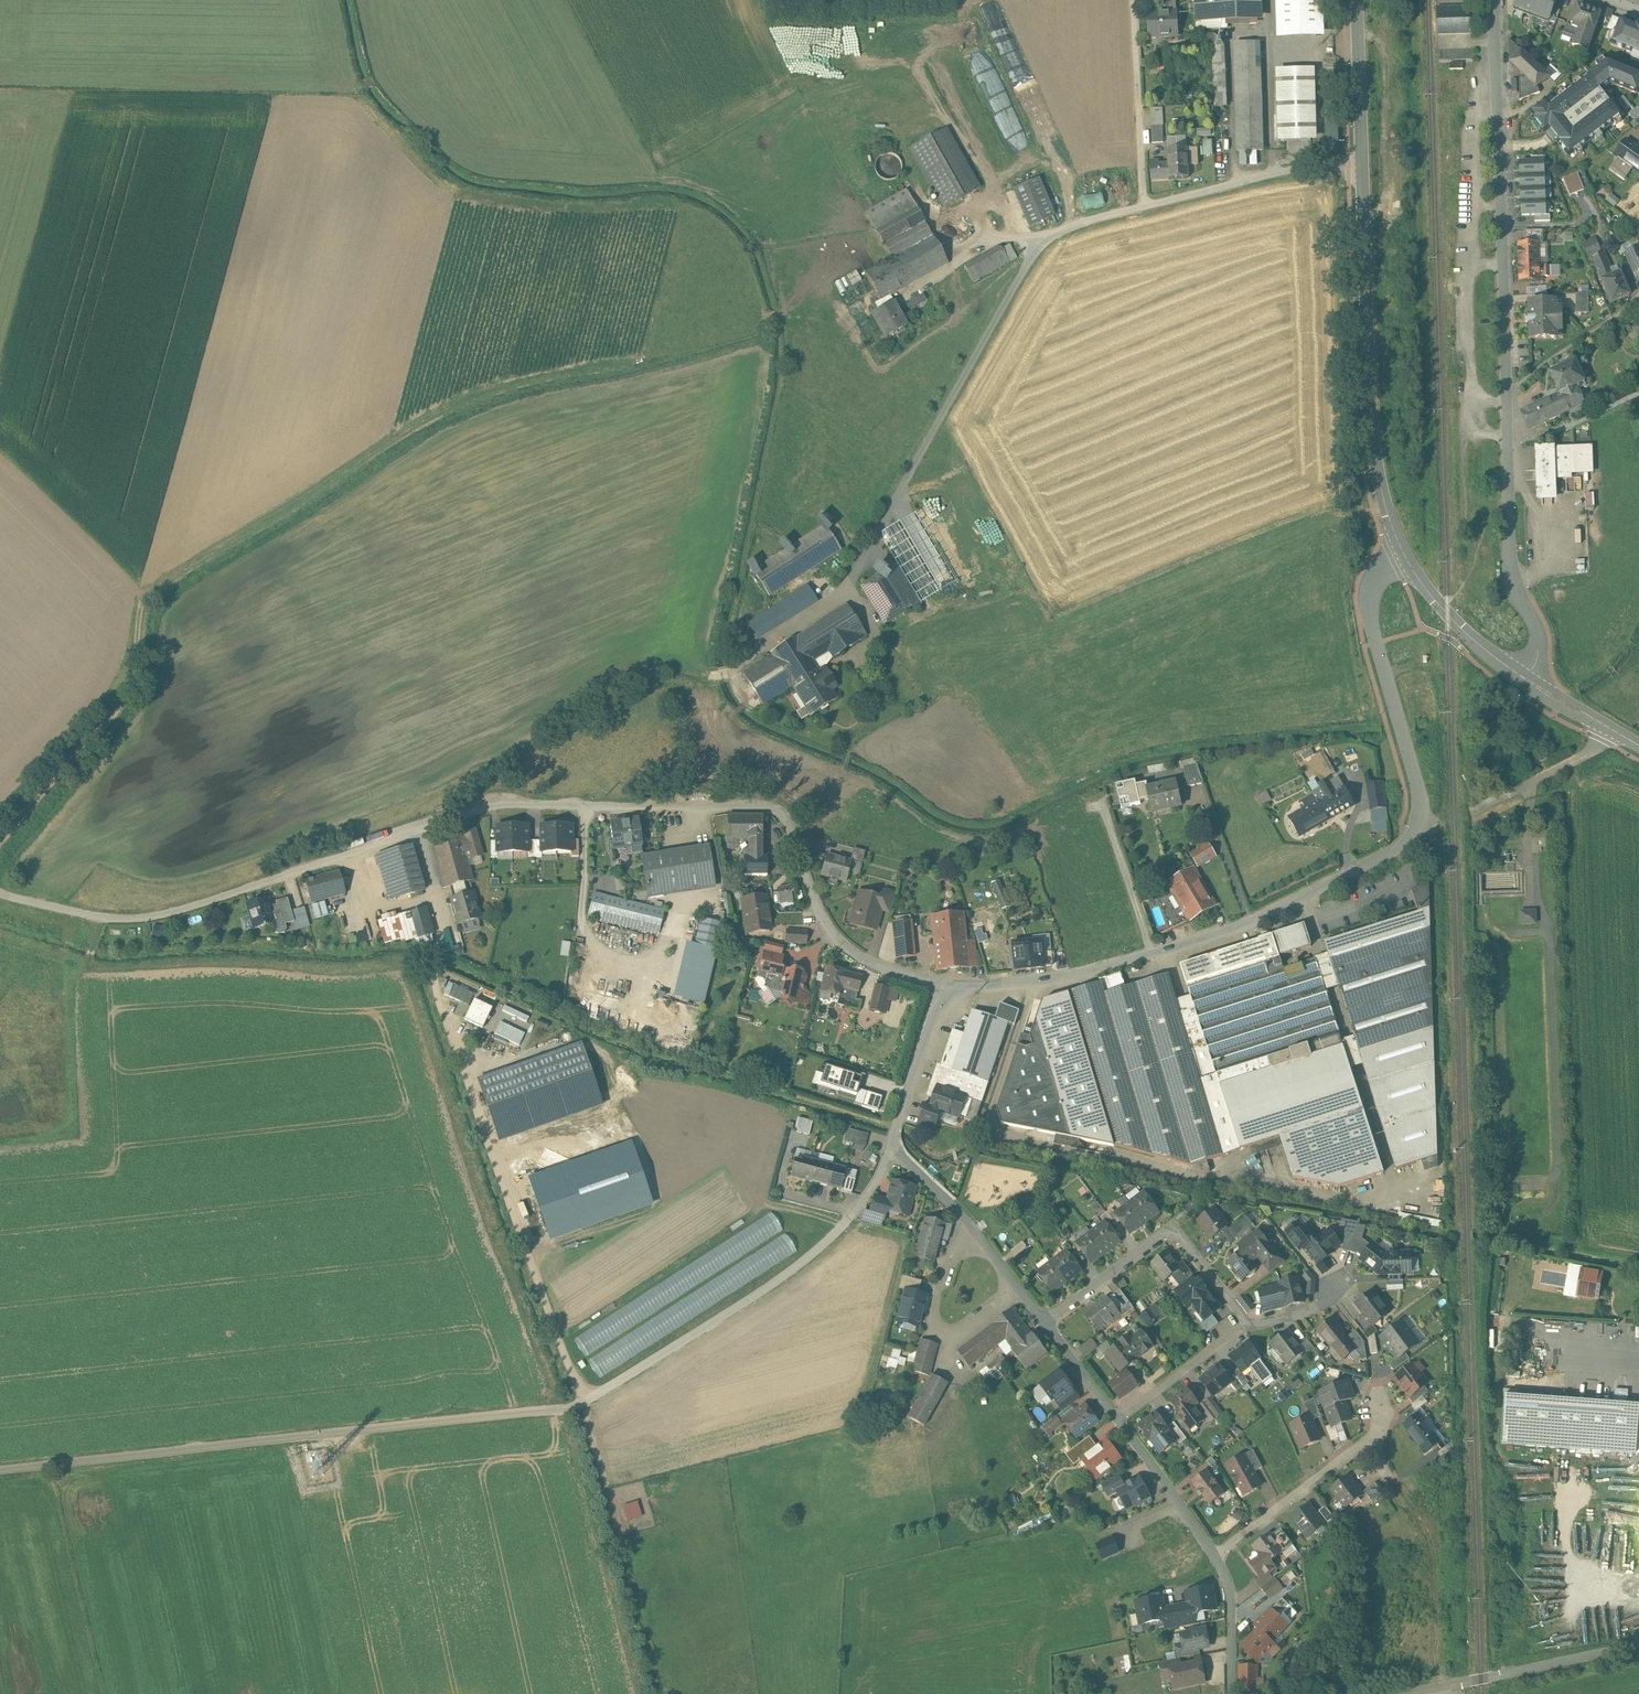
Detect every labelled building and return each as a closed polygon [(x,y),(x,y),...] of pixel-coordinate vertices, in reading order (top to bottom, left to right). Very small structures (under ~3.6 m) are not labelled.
[(1148,16),(1149,34),(1161,33),(1161,37),(1177,36),(1177,35),(1174,35),(1174,26),(1177,26),(1176,0),(1160,0),(1161,7),(1167,6),(1168,15),(1148,16)] [(1195,27),(1228,26),(1227,19),(1258,18),(1258,0),(1194,0),(1195,27)] [(1325,0),(1279,0),(1280,37),(1326,36),(1325,0)] [(1509,14),(1512,15),(1515,7),(1517,0),(1508,0),(1509,14)] [(1515,7),(1524,11),(1533,14),(1538,0),(1517,0),(1515,7)] [(1533,14),(1540,17),(1549,20),(1556,0),(1538,0),(1533,14)] [(1601,13),(1578,5),(1571,23),(1573,24),(1579,26),(1580,26),(1594,31),(1601,13)] [(1470,7),(1437,8),(1437,33),(1470,32),(1470,7)] [(1524,11),(1515,7),(1512,15),(1521,18),(1524,11)] [(1549,20),(1540,17),(1537,24),(1546,28),(1549,20)] [(1636,23),(1635,25),(1621,19),(1611,44),(1638,56),(1638,24),(1636,23)] [(1572,26),(1566,24),(1562,35),(1562,36),(1561,38),(1570,41),(1571,39),(1575,40),(1580,26),(1579,26),(1578,28),(1572,26)] [(1594,31),(1580,26),(1575,40),(1573,46),(1587,51),(1594,31)] [(1261,39),(1234,40),(1235,96),(1262,95),(1261,39)] [(1546,74),(1509,39),(1510,62),(1524,75),(1536,86),(1540,84),(1550,78),(1546,74)] [(1228,47),(1210,48),(1212,82),(1230,82),(1228,47)] [(1608,61),(1590,75),(1601,90),(1602,89),(1610,83),(1637,94),(1638,89),(1638,74),(1608,61)] [(1524,75),(1510,62),(1511,91),(1522,99),(1520,95),(1519,90),(1519,80),(1522,80),(1524,75)] [(1318,66),(1278,67),(1279,139),(1319,139),(1318,66)] [(1560,75),(1552,67),(1546,74),(1550,78),(1554,81),(1560,75)] [(1536,86),(1524,75),(1522,80),(1519,80),(1519,90),(1520,95),(1522,99),(1540,93),(1542,88),(1540,84),(1536,86)] [(1590,75),(1549,106),(1545,101),(1530,112),(1534,118),(1533,119),(1544,134),(1549,130),(1558,142),(1557,142),(1569,157),(1622,116),(1611,101),(1609,102),(1600,91),(1601,90),(1590,75)] [(1265,151),(1262,95),(1235,96),(1238,152),(1265,151)] [(1162,108),(1151,108),(1151,126),(1162,125),(1163,125),(1162,108)] [(1162,125),(1151,126),(1152,143),(1163,143),(1163,131),(1162,125)] [(1336,126),(1324,126),(1325,143),(1336,143),(1336,126)] [(979,188),(946,130),(910,150),(942,208),(979,188)] [(1636,146),(1626,139),(1614,155),(1617,158),(1609,169),(1624,180),(1632,168),(1638,173),(1638,143),(1636,146)] [(1201,141),(1201,156),(1210,155),(1210,141),(1201,141)] [(1198,148),(1187,149),(1188,165),(1199,165),(1198,148)] [(1187,149),(1168,150),(1169,164),(1169,178),(1169,179),(1188,178),(1188,165),(1187,149)] [(902,172),(903,166),(901,161),(898,157),(894,154),(889,153),(883,154),(879,157),(876,162),(875,167),(876,172),(879,177),(884,180),(889,180),(894,179),(899,176),(902,172)] [(1544,161),(1520,162),(1521,176),(1544,175),(1544,161)] [(1169,164),(1159,164),(1159,162),(1150,162),(1151,179),(1169,178),(1169,164)] [(1569,194),(1584,189),(1578,171),(1563,177),(1569,194)] [(1544,175),(1521,176),(1521,189),(1545,188),(1544,175)] [(1038,179),(1014,189),(1029,226),(1053,215),(1038,179)] [(1545,188),(1521,189),(1522,202),(1545,201),(1545,188)] [(907,190),(890,199),(865,213),(874,228),(915,206),(916,205),(907,190)] [(1112,190),(1076,199),(1079,211),(1114,202),(1112,190)] [(1608,197),(1616,205),(1619,201),(1611,194),(1608,197)] [(1545,201),(1522,202),(1522,215),(1546,214),(1545,201)] [(915,206),(874,228),(883,245),(901,235),(925,222),(916,205),(915,206)] [(925,222),(901,235),(883,245),(891,258),(897,255),(901,253),(932,235),(925,222)] [(1555,230),(1542,230),(1542,243),(1555,243),(1555,230)] [(932,235),(901,253),(897,255),(891,258),(865,273),(880,300),(881,301),(886,298),(948,263),(932,235)] [(1539,243),(1518,244),(1519,266),(1539,266),(1539,243)] [(1009,244),(1004,248),(1010,258),(1015,255),(1009,244)] [(1597,245),(1587,250),(1591,259),(1601,254),(1597,245)] [(987,253),(964,266),(973,282),(1009,262),(1000,246),(987,253)] [(1624,254),(1638,284),(1638,282),(1638,247),(1624,254)] [(1606,259),(1595,264),(1602,280),(1613,276),(1606,259)] [(1549,265),(1539,266),(1540,276),(1549,276),(1549,265)] [(1539,266),(1519,266),(1519,281),(1540,280),(1540,276),(1539,266)] [(855,270),(836,281),(841,290),(860,280),(855,270)] [(1602,280),(1602,281),(1611,303),(1629,295),(1620,273),(1613,276),(1602,280)] [(1589,293),(1575,293),(1576,313),(1589,313),(1589,293)] [(886,298),(881,301),(880,300),(874,303),(878,311),(893,302),(891,300),(888,301),(886,298)] [(1556,300),(1529,301),(1530,316),(1528,316),(1528,324),(1530,324),(1530,338),(1557,338),(1557,330),(1562,330),(1561,308),(1556,308),(1556,300)] [(878,311),(872,314),(885,338),(906,326),(893,302),(878,311)] [(1575,362),(1551,373),(1560,392),(1576,385),(1584,381),(1575,362)] [(1561,394),(1547,400),(1522,412),(1529,429),(1584,403),(1576,385),(1560,392),(1561,394)] [(1584,403),(1576,407),(1578,412),(1586,408),(1584,403)] [(1553,446),(1536,447),(1538,488),(1555,487),(1553,446)] [(1555,487),(1538,488),(1538,497),(1555,497),(1555,487)] [(824,525),(753,571),(769,596),(784,586),(793,580),(840,550),(824,525)] [(896,566),(882,574),(882,573),(861,586),(885,624),(906,611),(905,610),(918,601),(896,566)] [(793,580),(784,586),(788,593),(797,586),(793,580)] [(808,587),(787,600),(795,614),(816,600),(808,587)] [(787,600),(749,624),(757,638),(795,614),(787,600)] [(846,605),(813,626),(813,627),(797,637),(796,637),(771,653),(810,714),(810,715),(837,698),(831,689),(836,686),(829,676),(824,668),(833,657),(866,636),(846,605)] [(772,655),(743,674),(762,704),(792,685),(772,655)] [(805,706),(797,711),(802,719),(810,714),(805,706)] [(1204,783),(1197,764),(1184,768),(1188,786),(1204,783)] [(1381,773),(1365,776),(1367,784),(1382,781),(1381,773)] [(1338,777),(1312,793),(1318,802),(1328,820),(1353,805),(1338,777)] [(1135,780),(1123,783),(1124,789),(1117,790),(1119,800),(1128,798),(1130,806),(1141,804),(1140,801),(1146,800),(1147,803),(1148,803),(1150,802),(1147,788),(1148,788),(1147,783),(1136,785),(1135,780)] [(1382,781),(1367,784),(1371,810),(1386,808),(1382,781)] [(1148,788),(1147,788),(1150,802),(1152,812),(1181,806),(1176,782),(1148,788)] [(1271,790),(1259,795),(1262,804),(1274,800),(1271,790)] [(1128,798),(1119,800),(1121,808),(1130,806),(1128,798)] [(1318,802),(1290,818),(1300,836),(1328,820),(1318,802)] [(1386,808),(1371,810),(1373,821),(1388,819),(1386,808)] [(762,815),(727,815),(727,848),(737,848),(737,840),(749,840),(749,850),(744,850),(744,876),(767,876),(767,857),(762,857),(762,815)] [(638,820),(610,823),(614,849),(641,845),(638,820)] [(569,829),(569,825),(556,826),(556,851),(571,851),(572,851),(572,840),(572,829),(569,829)] [(512,826),(500,826),(500,830),(497,830),(497,841),(497,852),(512,852),(512,826)] [(524,826),(512,826),(512,852),(527,852),(528,852),(528,841),(527,830),(524,830),(524,826)] [(556,851),(556,826),(544,826),(544,829),(541,830),(541,840),(541,852),(542,852),(556,851)] [(1498,828),(1489,833),(1494,843),(1504,838),(1498,828)] [(480,848),(475,829),(464,833),(465,838),(462,839),(461,838),(473,880),(467,858),(471,857),(471,858),(481,856),(479,849),(480,848)] [(461,838),(432,846),(444,888),(469,881),(473,880),(461,838)] [(412,845),(384,853),(397,898),(425,890),(412,845)] [(1208,845),(1191,855),(1198,866),(1215,856),(1208,845)] [(708,846),(642,856),(647,890),(713,880),(708,846)] [(865,851),(854,848),(850,861),(851,861),(849,870),(859,873),(865,851)] [(384,853),(376,855),(389,900),(397,898),(384,853)] [(850,861),(827,854),(821,875),(846,881),(849,870),(851,861),(850,861)] [(1193,869),(1168,883),(1189,921),(1215,905),(1193,869)] [(340,871),(305,880),(311,903),(346,893),(340,871)] [(459,884),(450,887),(453,897),(451,898),(458,924),(480,918),(469,881),(459,884)] [(1009,905),(999,882),(992,884),(1001,908),(1009,905)] [(1429,883),(1411,889),(1419,912),(1430,908),(1429,883)] [(790,886),(778,888),(779,898),(790,897),(792,896),(790,886)] [(894,893),(883,890),(881,898),(880,910),(889,912),(894,893)] [(881,898),(861,893),(858,903),(856,902),(853,913),(856,914),(854,922),(856,925),(860,926),(863,924),(876,928),(879,916),(878,916),(880,910),(881,898)] [(664,909),(606,895),(600,920),(658,934),(664,909)] [(765,895),(745,899),(747,912),(743,913),(745,927),(756,925),(757,932),(771,930),(765,895)] [(267,898),(247,904),(254,929),(272,924),(274,923),(269,907),(267,898)] [(291,911),(288,898),(276,902),(277,905),(269,907),(274,923),(272,924),(275,932),(279,934),(285,933),(287,929),(285,924),(294,921),(291,911)] [(324,902),(311,905),(315,918),(327,915),(324,902)] [(304,907),(291,911),(294,921),(297,930),(309,926),(304,907)] [(425,908),(408,913),(411,923),(428,918),(425,908)] [(1419,912),(1324,942),(1334,971),(1350,1022),(1359,1051),(1433,1027),(1430,908),(1419,912)] [(1533,910),(1520,911),(1521,923),(1533,923),(1533,910)] [(408,913),(382,920),(388,940),(416,939),(433,934),(428,918),(411,923),(408,913)] [(962,913),(932,916),(937,970),(968,967),(967,956),(965,940),(962,913)] [(911,920),(893,922),(897,957),(915,955),(911,920)] [(365,938),(361,921),(354,923),(358,939),(365,938)] [(1305,924),(1291,928),(1298,950),(1311,946),(1305,924)] [(1291,928),(1272,935),(1274,942),(1279,956),(1298,950),(1291,928)] [(807,931),(786,929),(785,942),(806,944),(807,931)] [(1260,940),(1181,965),(1187,985),(1274,964),(1278,978),(1285,976),(1284,970),(1279,956),(1274,942),(1272,935),(1260,938),(1260,940)] [(674,938),(660,999),(701,1008),(715,947),(674,938)] [(973,939),(965,940),(967,956),(974,956),(973,939)] [(571,956),(573,941),(564,940),(562,954),(571,956)] [(1041,940),(1011,943),(1014,970),(1043,967),(1043,966),(1042,952),(1041,940)] [(1051,951),(1042,952),(1043,966),(1052,965),(1051,951)] [(783,957),(764,952),(761,964),(763,967),(762,971),(767,973),(766,979),(769,984),(768,988),(768,989),(774,998),(782,993),(784,995),(800,999),(802,992),(805,976),(802,970),(793,969),(792,971),(782,969),(780,966),(783,957)] [(1274,964),(1187,985),(1191,996),(1201,1029),(1216,1075),(1217,1074),(1220,1085),(1240,1148),(1280,1136),(1363,1109),(1343,1046),(1339,1035),(1340,1035),(1337,1026),(1321,975),(1316,960),(1284,970),(1285,976),(1278,978),(1274,964)] [(861,976),(826,967),(820,991),(831,994),(838,995),(840,987),(849,989),(845,1006),(858,1010),(860,1001),(856,999),(858,992),(857,992),(861,976)] [(767,973),(762,971),(759,973),(758,977),(755,979),(763,992),(768,989),(768,988),(769,984),(766,979),(767,973)] [(1334,971),(1321,975),(1337,1026),(1350,1022),(1334,971)] [(1169,975),(1104,994),(1152,1155),(1190,1165),(1156,1051),(1188,1041),(1176,1001),(1169,975)] [(1101,983),(1043,1000),(1031,1037),(1033,1046),(1027,1048),(1018,1046),(997,1110),(1001,1124),(1056,1135),(1080,1139),(1114,1146),(1152,1155),(1104,994),(1101,983)] [(474,993),(455,984),(449,996),(468,1005),(474,993)] [(890,989),(875,985),(870,1009),(885,1013),(890,989)] [(498,995),(485,990),(483,995),(496,1000),(498,995)] [(831,994),(821,991),(818,1001),(829,1004),(831,994)] [(810,994),(802,992),(800,999),(799,1004),(807,1006),(810,994)] [(1216,1075),(1201,1029),(1191,996),(1176,1001),(1188,1041),(1222,1156),(1240,1148),(1220,1085),(1217,1074),(1216,1075)] [(474,1000),(464,1020),(482,1028),(492,1009),(474,1000)] [(1020,1010),(1000,1004),(996,1018),(1008,1023),(1015,1025),(1020,1010)] [(505,1005),(502,1011),(528,1021),(531,1015),(505,1005)] [(996,1018),(972,1011),(964,1033),(954,1030),(942,1066),(989,1082),(1008,1023),(996,1018)] [(502,1021),(496,1033),(522,1045),(528,1032),(502,1021)] [(1433,1027),(1359,1051),(1396,1168),(1437,1155),(1433,1027)] [(1222,1156),(1188,1041),(1156,1051),(1190,1165),(1207,1160),(1222,1156)] [(584,1053),(482,1089),(496,1131),(598,1095),(584,1053)] [(855,1075),(825,1065),(820,1083),(856,1095),(860,1084),(852,1082),(855,1075)] [(989,1082),(942,1066),(940,1071),(936,1070),(927,1096),(934,1098),(938,1087),(965,1097),(982,1102),(989,1082)] [(867,1083),(865,1089),(887,1095),(892,1080),(868,1074),(866,1083),(867,1083)] [(965,1097),(938,1087),(934,1098),(938,1099),(935,1108),(931,1107),(940,1110),(959,1117),(962,1107),(965,1097)] [(982,1102),(965,1097),(962,1107),(969,1109),(966,1119),(975,1122),(982,1102)] [(931,1107),(924,1104),(920,1117),(936,1123),(940,1110),(931,1107)] [(1363,1109),(1280,1136),(1294,1177),(1293,1178),(1340,1186),(1384,1172),(1363,1109)] [(936,1123),(920,1117),(917,1125),(934,1131),(936,1123)] [(812,1122),(798,1118),(794,1131),(809,1135),(812,1122)] [(855,1131),(848,1129),(845,1141),(852,1143),(854,1137),(855,1131)] [(868,1134),(855,1131),(854,1137),(867,1140),(868,1134)] [(1080,1139),(1056,1135),(1054,1144),(1078,1149),(1080,1139)] [(867,1140),(854,1137),(852,1143),(857,1145),(865,1147),(867,1140)] [(798,1177),(813,1181),(818,1161),(820,1154),(805,1150),(802,1162),(798,1177)] [(866,1150),(863,1158),(871,1160),(873,1152),(866,1150)] [(802,1162),(794,1160),(790,1176),(798,1177),(802,1162)] [(1207,1160),(1190,1165),(1192,1170),(1210,1172),(1207,1160)] [(827,1185),(832,1165),(818,1161),(813,1181),(827,1185)] [(846,1168),(832,1165),(827,1185),(841,1188),(844,1176),(846,1168)] [(855,1179),(844,1176),(841,1188),(840,1190),(851,1193),(855,1179)] [(915,1188),(892,1182),(888,1195),(889,1196),(887,1201),(886,1206),(887,1206),(898,1209),(898,1211),(899,1213),(905,1215),(907,1213),(908,1212),(915,1188)] [(1158,1212),(1143,1192),(1129,1203),(1144,1222),(1158,1212)] [(887,1201),(874,1197),(869,1213),(884,1217),(887,1206),(886,1206),(887,1201)] [(1195,1198),(1183,1208),(1187,1213),(1199,1204),(1195,1198)] [(1144,1222),(1129,1203),(1116,1213),(1115,1214),(1121,1221),(1130,1233),(1144,1222)] [(1112,1208),(1106,1212),(1115,1225),(1121,1221),(1115,1214),(1116,1213),(1112,1208)] [(1213,1208),(1197,1220),(1211,1238),(1227,1226),(1213,1208)] [(1106,1212),(1100,1217),(1104,1222),(1105,1221),(1110,1229),(1115,1225),(1106,1212)] [(1246,1215),(1237,1222),(1239,1224),(1226,1234),(1230,1240),(1239,1234),(1247,1227),(1252,1223),(1246,1215)] [(944,1224),(925,1218),(917,1246),(936,1252),(941,1235),(944,1224)] [(1110,1229),(1105,1221),(1104,1222),(1091,1232),(1105,1252),(1120,1241),(1110,1229)] [(1350,1223),(1342,1221),(1339,1231),(1346,1234),(1350,1223)] [(1303,1228),(1298,1222),(1286,1231),(1296,1244),(1298,1243),(1302,1248),(1305,1246),(1305,1245),(1315,1238),(1314,1237),(1311,1233),(1313,1231),(1308,1224),(1303,1228)] [(1358,1224),(1350,1223),(1346,1234),(1353,1236),(1358,1224)] [(951,1226),(944,1224),(941,1235),(948,1237),(951,1226)] [(1365,1225),(1358,1224),(1353,1236),(1361,1239),(1365,1225)] [(1247,1227),(1239,1234),(1244,1241),(1253,1234),(1250,1230),(1247,1227)] [(1339,1242),(1330,1229),(1322,1235),(1321,1235),(1330,1247),(1331,1247),(1331,1248),(1332,1248),(1339,1242)] [(1244,1241),(1240,1244),(1239,1247),(1242,1250),(1243,1250),(1248,1257),(1256,1251),(1259,1255),(1270,1246),(1265,1240),(1266,1239),(1266,1237),(1262,1231),(1260,1231),(1259,1232),(1257,1230),(1244,1241)] [(1077,1242),(1077,1243),(1082,1250),(1091,1262),(1105,1252),(1091,1232),(1077,1242)] [(1322,1235),(1320,1233),(1314,1237),(1315,1238),(1305,1245),(1305,1246),(1312,1255),(1311,1255),(1318,1264),(1335,1251),(1333,1249),(1332,1248),(1331,1248),(1331,1247),(1330,1247),(1321,1235),(1322,1235)] [(1353,1236),(1346,1234),(1341,1248),(1348,1251),(1353,1236)] [(1361,1239),(1353,1236),(1348,1251),(1356,1254),(1358,1251),(1366,1241),(1363,1239),(1361,1239)] [(1077,1242),(1073,1237),(1067,1242),(1077,1254),(1082,1250),(1077,1243),(1077,1242)] [(1023,1241),(1011,1250),(1015,1257),(1028,1247),(1023,1241)] [(1366,1241),(1358,1251),(1363,1255),(1371,1246),(1366,1241)] [(1067,1242),(1062,1246),(1066,1251),(1072,1258),(1077,1254),(1067,1242)] [(1382,1249),(1373,1243),(1371,1246),(1363,1255),(1360,1259),(1378,1273),(1391,1257),(1387,1254),(1386,1252),(1383,1249),(1382,1249)] [(1270,1246),(1259,1255),(1264,1261),(1276,1251),(1271,1245),(1270,1246)] [(936,1252),(917,1246),(915,1246),(913,1256),(925,1259),(933,1261),(936,1252)] [(1242,1250),(1229,1261),(1243,1279),(1257,1269),(1248,1257),(1243,1250),(1242,1250)] [(1072,1258),(1066,1251),(1052,1262),(1067,1281),(1081,1270),(1072,1258)] [(1167,1251),(1151,1264),(1164,1281),(1173,1274),(1179,1270),(1180,1269),(1177,1265),(1171,1257),(1170,1258),(1166,1254),(1168,1252),(1167,1251)] [(1264,1261),(1263,1261),(1271,1272),(1284,1262),(1276,1251),(1264,1261)] [(1410,1252),(1388,1253),(1387,1254),(1391,1257),(1378,1273),(1389,1273),(1401,1272),(1410,1272),(1410,1252)] [(925,1259),(913,1256),(911,1263),(923,1267),(925,1259)] [(1191,1271),(1183,1260),(1177,1265),(1180,1269),(1179,1270),(1184,1276),(1191,1271)] [(1067,1281),(1052,1262),(1038,1272),(1053,1292),(1067,1281)] [(1184,1276),(1179,1270),(1173,1274),(1181,1284),(1187,1279),(1184,1276)] [(1602,1273),(1582,1270),(1577,1295),(1597,1299),(1602,1273)] [(1191,1271),(1184,1276),(1187,1279),(1191,1277),(1194,1275),(1191,1271)] [(1309,1272),(1303,1276),(1308,1281),(1314,1282),(1314,1279),(1309,1272)] [(921,1281),(902,1275),(898,1289),(905,1290),(905,1289),(918,1293),(921,1281)] [(1181,1284),(1174,1289),(1180,1297),(1191,1289),(1191,1288),(1196,1283),(1191,1277),(1181,1284)] [(1298,1278),(1280,1282),(1280,1285),(1285,1305),(1285,1306),(1304,1301),(1298,1278)] [(1196,1283),(1191,1288),(1191,1289),(1180,1297),(1185,1303),(1189,1300),(1198,1311),(1194,1314),(1200,1322),(1201,1323),(1212,1314),(1220,1308),(1204,1287),(1200,1281),(1196,1283)] [(1280,1285),(1259,1290),(1264,1310),(1285,1305),(1280,1285)] [(918,1293),(905,1289),(905,1290),(896,1322),(917,1328),(926,1295),(918,1293)] [(1129,1302),(1120,1290),(1114,1294),(1123,1307),(1129,1302)] [(1372,1291),(1356,1303),(1363,1313),(1373,1325),(1389,1313),(1372,1291)] [(1108,1299),(1107,1297),(1101,1302),(1102,1303),(1087,1315),(1098,1330),(1113,1319),(1115,1322),(1122,1317),(1117,1311),(1123,1307),(1114,1294),(1108,1299)] [(1254,1308),(1243,1294),(1237,1299),(1248,1313),(1254,1308)] [(1164,1316),(1156,1305),(1150,1309),(1158,1320),(1164,1316)] [(1013,1309),(993,1323),(957,1351),(970,1367),(1005,1339),(1013,1350),(1033,1335),(1013,1309)] [(1150,1309),(1142,1316),(1149,1326),(1158,1320),(1150,1309)] [(1363,1313),(1353,1320),(1363,1332),(1373,1325),(1363,1313)] [(1212,1314),(1201,1323),(1200,1322),(1207,1331),(1218,1323),(1212,1314)] [(1347,1337),(1332,1317),(1316,1329),(1332,1349),(1347,1337)] [(1402,1320),(1380,1337),(1389,1348),(1411,1332),(1402,1320)] [(1373,1325),(1363,1332),(1367,1339),(1374,1333),(1377,1331),(1373,1325)] [(1129,1335),(1117,1344),(1118,1345),(1107,1353),(1121,1371),(1140,1357),(1137,1354),(1150,1344),(1153,1347),(1154,1346),(1141,1330),(1131,1337),(1129,1335)] [(1287,1330),(1271,1343),(1287,1365),(1304,1352),(1287,1330)] [(1411,1332),(1389,1348),(1397,1359),(1419,1343),(1411,1332)] [(1364,1341),(1357,1333),(1351,1338),(1349,1339),(1356,1349),(1359,1353),(1360,1360),(1367,1359),(1364,1341)] [(1374,1333),(1368,1340),(1370,1354),(1378,1352),(1374,1333)] [(1013,1350),(1024,1365),(1044,1349),(1033,1335),(1013,1350)] [(1347,1337),(1332,1349),(1331,1353),(1337,1360),(1341,1360),(1356,1349),(1349,1339),(1351,1338),(1350,1337),(1348,1336),(1347,1337)] [(1315,1350),(1306,1337),(1300,1342),(1309,1355),(1315,1350)] [(1084,1355),(1100,1347),(1096,1338),(1079,1346),(1084,1355)] [(937,1344),(921,1340),(912,1371),(928,1375),(937,1344)] [(1248,1342),(1229,1356),(1238,1369),(1241,1373),(1242,1373),(1251,1366),(1250,1365),(1259,1357),(1259,1358),(1260,1357),(1248,1342)] [(1002,1356),(981,1372),(989,1382),(996,1378),(998,1380),(1004,1377),(1005,1375),(1001,1371),(1009,1364),(1002,1356)] [(1413,1364),(1395,1377),(1409,1396),(1424,1385),(1428,1382),(1413,1364)] [(1218,1365),(1210,1370),(1211,1372),(1201,1380),(1213,1396),(1231,1382),(1218,1365)] [(1340,1371),(1329,1368),(1324,1371),(1326,1375),(1338,1379),(1340,1371)] [(1241,1373),(1238,1369),(1232,1373),(1243,1387),(1249,1382),(1242,1373),(1241,1373)] [(1127,1370),(1109,1384),(1115,1393),(1118,1391),(1122,1396),(1138,1384),(1127,1370)] [(1060,1371),(1040,1385),(1052,1401),(1055,1399),(1058,1403),(1074,1391),(1071,1387),(1072,1386),(1060,1371)] [(931,1375),(907,1417),(923,1426),(947,1383),(931,1375)] [(1295,1388),(1304,1382),(1299,1375),(1290,1381),(1295,1388)] [(1348,1381),(1319,1392),(1331,1424),(1332,1426),(1334,1426),(1350,1420),(1343,1401),(1354,1397),(1348,1381)] [(1424,1385),(1409,1396),(1407,1397),(1412,1403),(1422,1395),(1422,1396),(1428,1391),(1424,1385)] [(1186,1388),(1187,1389),(1170,1401),(1180,1415),(1178,1417),(1186,1427),(1193,1422),(1196,1426),(1204,1420),(1193,1406),(1198,1402),(1187,1388),(1186,1388)] [(1074,1391),(1058,1403),(1064,1411),(1080,1399),(1074,1391)] [(1412,1403),(1411,1404),(1415,1411),(1427,1402),(1422,1396),(1422,1395),(1412,1403)] [(1506,1396),(1505,1405),(1638,1415),(1638,1405),(1506,1396)] [(1222,1413),(1210,1397),(1205,1401),(1212,1411),(1216,1417),(1222,1413)] [(1314,1398),(1304,1403),(1309,1417),(1310,1416),(1311,1420),(1321,1416),(1314,1398)] [(1212,1411),(1205,1401),(1199,1405),(1206,1415),(1212,1411)] [(1085,1404),(1063,1421),(1069,1428),(1071,1426),(1079,1436),(1098,1421),(1085,1404)] [(1505,1405),(1502,1442),(1638,1452),(1638,1415),(1505,1405)] [(1212,1411),(1206,1415),(1211,1421),(1216,1417),(1212,1411)] [(1155,1412),(1138,1425),(1144,1434),(1145,1433),(1151,1440),(1150,1440),(1160,1453),(1161,1452),(1159,1449),(1168,1443),(1163,1436),(1163,1435),(1163,1434),(1162,1434),(1160,1432),(1166,1427),(1166,1428),(1167,1427),(1155,1412)] [(1418,1414),(1403,1425),(1414,1439),(1429,1428),(1418,1414)] [(1309,1417),(1291,1425),(1297,1439),(1301,1437),(1304,1446),(1319,1440),(1315,1431),(1316,1431),(1311,1420),(1310,1416),(1309,1417)] [(1056,1417),(1044,1426),(1049,1433),(1061,1423),(1056,1417)] [(1187,1439),(1176,1424),(1169,1429),(1168,1429),(1176,1439),(1175,1439),(1176,1441),(1177,1440),(1180,1444),(1187,1439)] [(1334,1426),(1332,1426),(1331,1424),(1325,1427),(1331,1441),(1339,1438),(1334,1426)] [(1429,1428),(1414,1439),(1424,1454),(1439,1443),(1429,1428)] [(1089,1436),(1065,1454),(1066,1455),(1071,1451),(1080,1462),(1082,1460),(1098,1447),(1089,1436)] [(1107,1440),(1098,1447),(1082,1460),(1096,1479),(1122,1460),(1107,1440)] [(1453,1440),(1438,1452),(1443,1459),(1454,1451),(1453,1440)] [(1262,1467),(1253,1450),(1246,1454),(1255,1471),(1262,1467)] [(1256,1478),(1243,1455),(1227,1464),(1240,1487),(1242,1485),(1247,1493),(1258,1487),(1253,1479),(1256,1478)] [(1211,1457),(1206,1461),(1210,1466),(1216,1462),(1211,1457)] [(1224,1493),(1206,1469),(1191,1481),(1209,1504),(1224,1493)] [(1118,1475),(1101,1484),(1107,1495),(1116,1491),(1115,1490),(1124,1485),(1118,1475)] [(1347,1476),(1331,1489),(1345,1508),(1362,1495),(1347,1476)] [(1124,1485),(1115,1490),(1116,1491),(1126,1509),(1134,1505),(1137,1506),(1142,1503),(1143,1500),(1150,1497),(1140,1477),(1124,1485)] [(1383,1493),(1375,1482),(1364,1491),(1372,1502),(1383,1493)] [(635,1499),(621,1504),(625,1521),(640,1517),(635,1499)] [(1308,1505),(1292,1517),(1307,1538),(1316,1530),(1314,1528),(1321,1523),(1323,1525),(1324,1525),(1315,1514),(1315,1515),(1308,1506),(1308,1505)] [(1325,1506),(1319,1511),(1327,1522),(1333,1517),(1325,1506)] [(1237,1509),(1234,1516),(1243,1520),(1247,1513),(1237,1509)] [(1292,1544),(1281,1529),(1275,1534),(1286,1548),(1292,1544)] [(1271,1537),(1269,1534),(1253,1546),(1261,1556),(1266,1563),(1268,1562),(1286,1548),(1275,1534),(1271,1537)] [(1104,1558),(1120,1551),(1114,1536),(1097,1543),(1104,1558)] [(1261,1556),(1250,1564),(1257,1573),(1263,1569),(1267,1574),(1273,1569),(1268,1562),(1266,1563),(1261,1556)] [(1275,1578),(1262,1588),(1269,1598),(1282,1588),(1275,1578)] [(1212,1587),(1190,1592),(1191,1594),(1189,1597),(1187,1597),(1188,1604),(1176,1607),(1180,1626),(1190,1624),(1188,1615),(1216,1609),(1212,1587)] [(1157,1598),(1136,1602),(1140,1624),(1168,1618),(1170,1628),(1180,1626),(1176,1607),(1164,1609),(1162,1602),(1160,1602),(1157,1600),(1157,1598)] [(1255,1626),(1259,1630),(1271,1641),(1298,1613),(1282,1598),(1255,1626)] [(1196,1629),(1191,1630),(1189,1632),(1181,1634),(1183,1646),(1184,1650),(1197,1648),(1208,1645),(1205,1629),(1198,1631),(1196,1629)] [(1271,1641),(1259,1630),(1252,1636),(1249,1636),(1249,1640),(1242,1647),(1258,1662),(1268,1652),(1272,1657),(1280,1649),(1271,1641)] [(1183,1646),(1177,1648),(1179,1658),(1198,1654),(1197,1648),(1184,1650),(1183,1646)] [(1198,1664),(1180,1667),(1179,1658),(1159,1662),(1163,1681),(1172,1680),(1174,1688),(1201,1683),(1198,1664)] [(1257,1666),(1239,1666),(1239,1688),(1256,1688),(1257,1666)]
